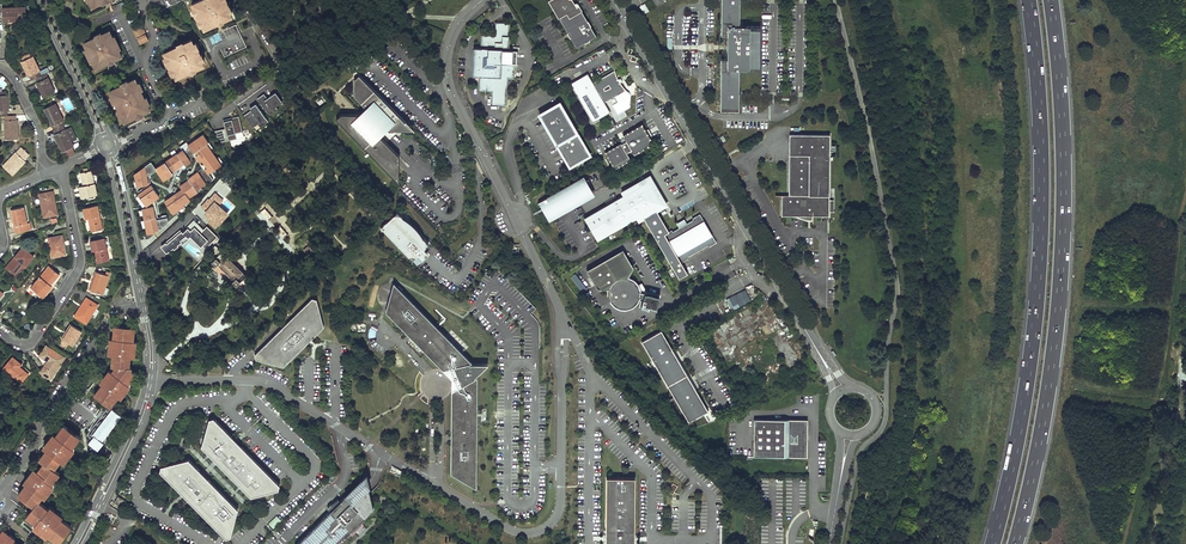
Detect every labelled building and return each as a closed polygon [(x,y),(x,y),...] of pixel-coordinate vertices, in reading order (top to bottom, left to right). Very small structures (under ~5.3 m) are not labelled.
[(192,3),(194,8),(191,9),(194,14),(195,14),(198,20),(197,20),(199,26),(202,25),(204,28),(232,15),(230,11),(232,10),(229,4),(229,5),(226,0),(198,0),(192,3)] [(548,1),(577,48),(597,35),(579,5),(577,6),(575,2),(574,3),(572,0),(550,0),(548,1)] [(739,112),(739,98),(740,98),(740,93),(739,93),(739,70),(749,70),(749,68),(760,68),(760,29),(749,29),(749,27),(739,26),(739,4),(741,4),(741,0),(721,0),(720,112),(739,112)] [(645,3),(640,5),(645,13),(649,11),(645,3)] [(25,6),(2,8),(3,22),(8,22),(8,24),(13,24),(12,21),(20,21),(19,15),(26,15),(25,6)] [(509,48),(510,23),(496,22),(495,35),(481,35),(481,47),(474,46),(473,76),(479,76),(479,90),(492,91),(492,104),(507,105),(508,77),(515,78),(515,63),(516,63),(517,49),(509,48)] [(148,39),(140,23),(131,27),(139,43),(148,39)] [(112,37),(109,30),(101,34),(100,32),(95,35),(95,37),(84,42),(87,49),(85,50),(90,62),(93,61),(96,68),(107,63),(108,64),(114,61),(113,60),(122,56),(118,49),(120,48),(114,36),(112,37)] [(194,43),(192,39),(164,52),(166,56),(163,57),(166,63),(167,62),(170,69),(169,69),(171,75),(174,73),(176,77),(204,64),(202,60),(204,59),(201,53),(200,54),(198,48),(198,47),(196,42),(194,43)] [(36,78),(45,74),(43,70),(39,72),(32,57),(21,62),(28,77),(30,76),(32,80),(36,78)] [(336,118),(399,182),(399,154),(379,134),(385,128),(389,132),(396,132),(399,129),(414,129),(353,67),(353,95),(364,107),(358,113),(341,113),(336,118)] [(614,71),(593,83),(604,103),(626,91),(620,84),(618,80),(614,71)] [(45,74),(36,78),(38,82),(36,83),(43,98),(55,92),(48,78),(51,76),(49,72),(45,74)] [(604,103),(593,83),(587,74),(570,84),(592,123),(610,112),(604,103)] [(137,83),(135,78),(127,82),(127,80),(121,83),(122,85),(110,90),(112,96),(110,97),(113,103),(115,102),(119,110),(117,111),(120,117),(122,116),(124,121),(136,115),(137,117),(143,115),(142,113),(150,109),(147,104),(149,103),(146,97),(144,98),(144,96),(142,97),(140,92),(141,91),(141,90),(142,89),(139,82),(137,83)] [(7,91),(0,91),(0,116),(6,116),(7,116),(7,112),(10,112),(9,94),(8,94),(7,91)] [(275,91),(266,97),(264,93),(257,98),(269,115),(278,109),(275,106),(283,101),(275,91)] [(251,109),(244,114),(253,126),(258,123),(260,126),(268,121),(255,103),(250,107),(251,109)] [(56,129),(63,126),(65,125),(63,121),(64,121),(55,104),(44,109),(53,126),(54,125),(56,129)] [(539,116),(558,147),(578,136),(559,104),(539,116)] [(7,116),(6,116),(6,120),(5,120),(6,139),(18,138),(18,120),(16,120),(15,116),(7,116)] [(223,120),(225,129),(214,131),(220,143),(237,139),(235,133),(242,132),(239,116),(223,120)] [(605,152),(615,168),(630,158),(627,152),(632,150),(634,154),(653,143),(649,137),(652,135),(648,128),(645,130),(642,124),(623,135),(626,141),(622,143),(621,143),(605,152)] [(65,130),(63,126),(56,129),(54,130),(56,134),(54,135),(62,152),(73,146),(71,141),(77,139),(71,127),(65,130)] [(201,188),(213,180),(209,174),(221,165),(210,150),(212,149),(202,134),(188,145),(186,142),(179,147),(181,150),(156,168),(151,162),(134,174),(137,187),(148,184),(146,175),(155,171),(163,182),(173,175),(172,173),(184,165),(185,166),(191,162),(189,159),(193,156),(192,154),(195,152),(197,155),(195,157),(199,163),(201,161),(206,168),(203,170),(201,168),(187,178),(188,180),(178,186),(180,189),(163,201),(172,215),(184,207),(183,205),(190,200),(189,198),(202,190),(201,188)] [(578,136),(558,147),(569,166),(570,165),(571,167),(588,157),(587,155),(589,154),(578,136)] [(830,205),(831,136),(790,136),(789,197),(782,196),(782,217),(794,217),(797,219),(799,220),(802,220),(804,221),(806,221),(808,222),(810,222),(813,222),(813,218),(829,218),(829,213),(835,213),(835,206),(830,205)] [(21,146),(3,166),(12,175),(25,161),(24,159),(29,153),(21,146)] [(80,171),(83,184),(94,182),(91,169),(80,171)] [(584,174),(538,201),(549,220),(595,193),(584,174)] [(643,218),(655,240),(668,232),(654,208),(663,203),(648,177),(621,193),(622,196),(583,218),(596,241),(636,219),(637,221),(643,218)] [(97,193),(94,182),(83,184),(79,185),(81,197),(97,193)] [(137,194),(145,206),(159,197),(150,185),(137,194)] [(58,214),(53,190),(38,193),(43,217),(58,214)] [(222,200),(215,193),(209,200),(208,199),(201,207),(206,211),(205,212),(207,214),(205,216),(210,220),(208,222),(215,227),(218,223),(219,223),(228,212),(219,204),(222,200)] [(84,218),(89,217),(99,215),(97,204),(82,207),(84,218)] [(13,225),(27,223),(23,206),(10,209),(13,225)] [(153,232),(153,231),(160,230),(168,223),(167,217),(156,219),(153,207),(141,209),(146,234),(153,232)] [(403,216),(397,211),(381,227),(412,259),(419,253),(415,250),(420,245),(423,248),(429,242),(424,237),(422,233),(419,230),(416,226),(412,222),(408,219),(403,216)] [(668,232),(655,240),(678,279),(687,274),(681,263),(688,259),(687,258),(708,245),(709,246),(716,242),(712,235),(711,236),(702,221),(704,220),(700,214),(692,218),(693,219),(672,232),(671,230),(668,232)] [(99,215),(89,217),(91,230),(102,228),(99,215)] [(203,230),(193,220),(187,227),(188,228),(182,233),(180,232),(165,244),(164,243),(160,247),(165,254),(181,243),(179,241),(185,236),(187,239),(190,237),(200,248),(202,246),(205,249),(217,237),(206,227),(203,230)] [(27,223),(13,225),(14,233),(31,229),(30,222),(27,223)] [(62,234),(47,237),(51,257),(66,255),(62,234)] [(91,250),(95,250),(106,247),(104,237),(89,240),(91,250)] [(311,248),(309,245),(303,250),(308,256),(314,251),(313,250),(311,248)] [(215,258),(221,252),(215,246),(208,253),(214,259),(215,258)] [(109,260),(106,247),(95,250),(97,262),(109,260)] [(34,256),(23,248),(7,268),(16,276),(23,268),(24,269),(34,256)] [(633,268),(623,249),(587,270),(598,288),(610,289),(609,296),(611,301),(615,305),(621,308),(627,308),(632,306),(636,303),(645,302),(645,305),(657,308),(660,296),(648,293),(642,282),(637,285),(635,282),(632,280),(627,278),(633,268)] [(217,264),(233,280),(235,278),(240,282),(245,277),(221,252),(215,258),(219,262),(217,264)] [(219,262),(215,258),(214,259),(211,262),(215,266),(217,264),(219,262)] [(59,275),(49,266),(31,288),(43,297),(52,286),(50,285),(59,275)] [(95,272),(89,289),(106,295),(108,289),(105,287),(109,277),(95,272)] [(582,293),(587,289),(575,274),(570,278),(582,293)] [(235,278),(233,280),(231,282),(235,286),(240,282),(235,278)] [(384,283),(381,293),(388,295),(391,285),(384,283)] [(452,472),(477,487),(477,382),(475,376),(488,364),(470,364),(467,358),(394,284),(386,312),(444,370),(449,368),(453,378),(458,388),(453,390),(452,472)] [(745,289),(726,299),(732,311),(751,301),(745,289)] [(312,297),(254,353),(255,358),(283,365),(324,326),(317,298),(312,297)] [(97,305),(86,298),(75,316),(86,323),(97,305)] [(726,329),(734,324),(730,318),(722,322),(726,329)] [(81,331),(70,325),(62,338),(72,345),(81,331)] [(109,355),(113,356),(112,366),(114,367),(114,370),(112,373),(109,371),(99,383),(102,385),(94,395),(110,407),(118,397),(120,399),(130,386),(127,384),(135,375),(131,372),(131,369),(129,368),(130,357),(134,358),(136,342),(133,342),(134,329),(115,327),(114,340),(110,339),(109,355)] [(708,411),(661,330),(642,342),(689,422),(708,411)] [(63,358),(45,347),(39,357),(47,362),(40,373),(50,380),(63,358)] [(31,371),(12,356),(4,366),(23,382),(31,371)] [(110,407),(108,410),(110,411),(107,415),(106,413),(104,416),(105,417),(102,422),(100,421),(98,423),(100,424),(97,428),(95,427),(93,429),(95,431),(94,433),(92,431),(89,435),(92,438),(91,439),(88,443),(92,446),(98,450),(104,442),(102,441),(121,416),(110,407)] [(91,439),(92,438),(89,435),(92,431),(94,433),(95,431),(93,429),(95,427),(97,428),(100,424),(98,423),(100,421),(102,422),(105,417),(104,416),(106,413),(107,415),(110,411),(108,410),(106,409),(104,412),(99,418),(86,436),(91,439)] [(124,417),(121,416),(102,441),(104,442),(105,443),(124,417)] [(209,418),(201,445),(250,496),(278,488),(279,484),(213,417),(209,418)] [(807,420),(754,419),(753,457),(807,457),(807,420)] [(48,533),(58,541),(70,526),(61,519),(63,517),(49,506),(48,509),(38,501),(42,496),(44,498),(54,485),(51,483),(59,473),(53,469),(60,460),(64,463),(74,449),(72,447),(79,437),(63,425),(56,435),(53,433),(43,447),(47,449),(40,459),(44,462),(37,471),(33,468),(23,482),(25,484),(18,494),(33,505),(26,515),(35,522),(32,526),(46,536),(48,533)] [(238,508),(188,458),(160,465),(159,470),(225,537),(230,536),(238,508)] [(404,473),(392,466),(389,471),(400,478),(404,473)] [(367,477),(298,543),(339,543),(374,510),(368,483),(367,477)] [(635,478),(606,477),(606,539),(606,543),(634,543),(634,539),(635,478)] [(673,494),(678,486),(673,483),(668,491),(673,494)] [(125,500),(117,495),(114,501),(122,506),(125,500)] [(273,528),(280,519),(276,515),(269,524),(273,528)] [(12,540),(14,537),(1,528),(0,530),(0,543),(17,543),(12,540)]
